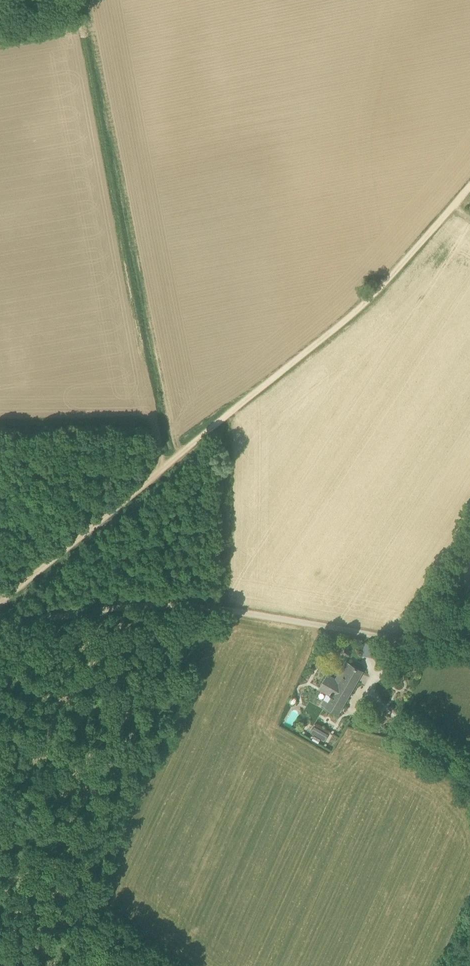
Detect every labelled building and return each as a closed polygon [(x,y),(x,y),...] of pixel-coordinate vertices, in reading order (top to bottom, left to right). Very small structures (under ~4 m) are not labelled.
[(364,643),(364,655),(378,656),(379,643),(364,643)] [(332,696),(326,706),(339,713),(363,671),(346,662),(336,679),(328,675),(320,689),(332,696)] [(312,734),(325,741),(329,734),(315,727),(312,734)]
